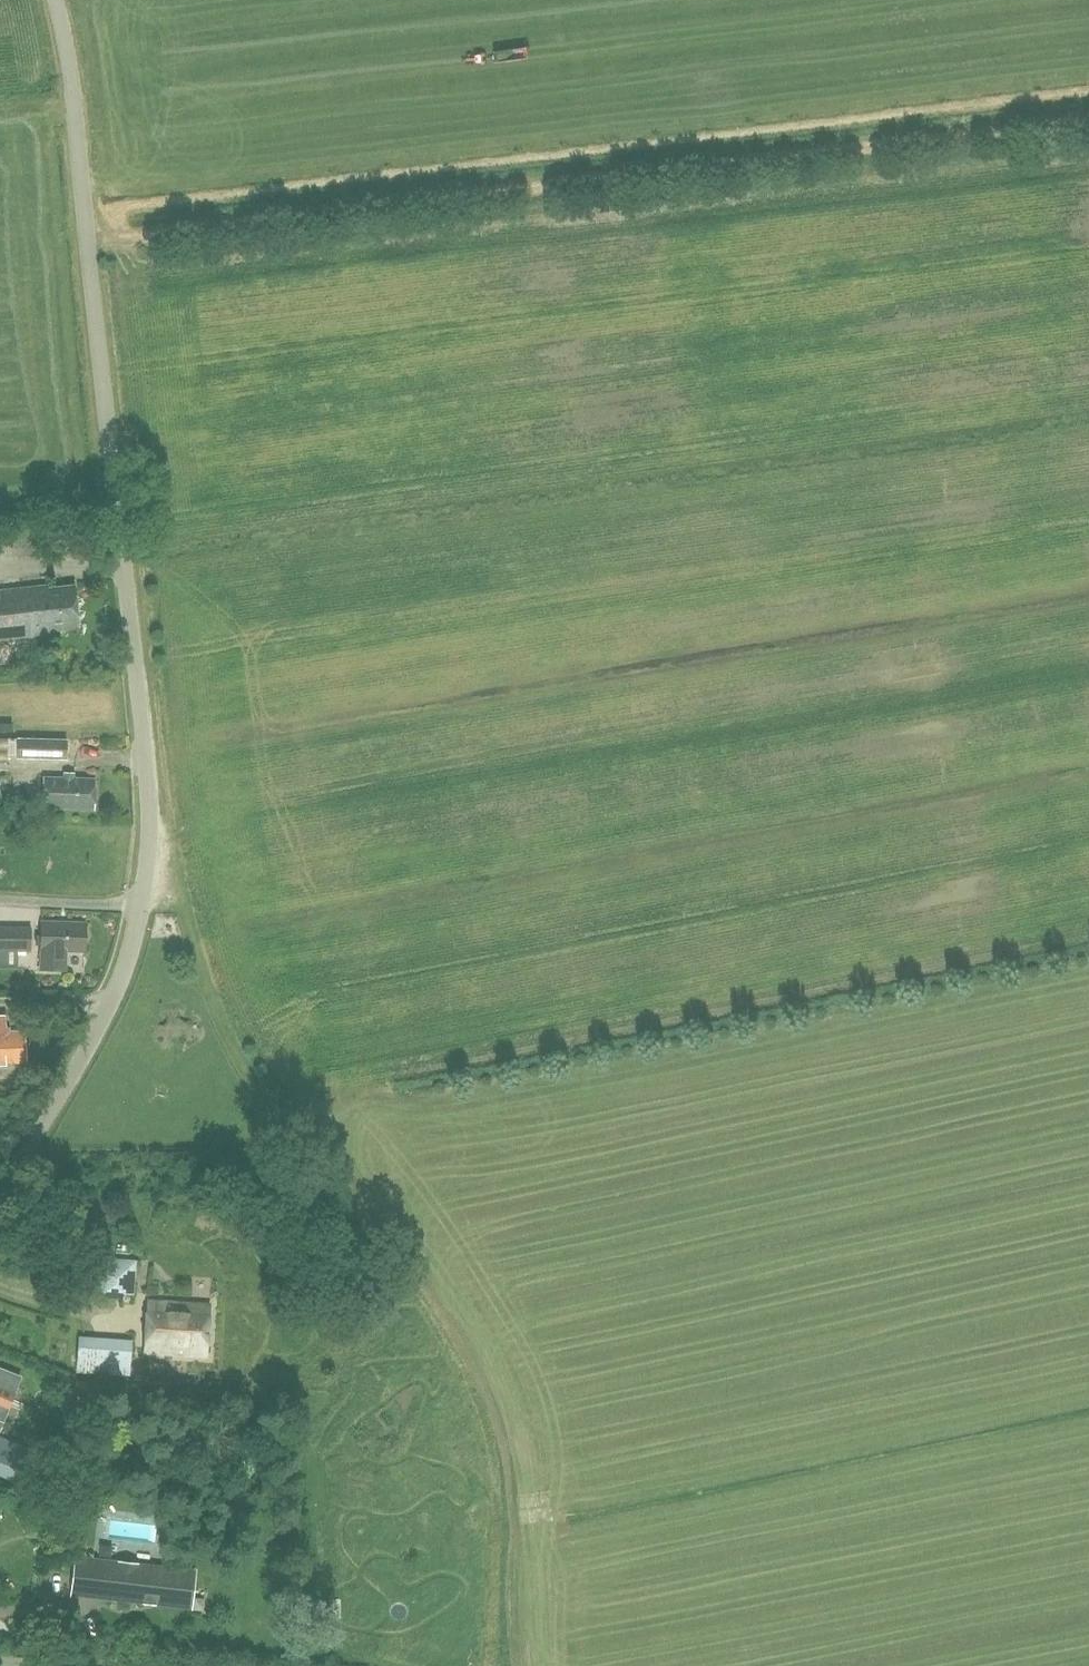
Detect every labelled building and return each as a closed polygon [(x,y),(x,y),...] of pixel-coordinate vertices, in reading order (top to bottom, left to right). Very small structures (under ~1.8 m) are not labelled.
[(76,585),(50,588),(49,585),(0,590),(0,640),(50,634),(50,631),(80,627),(76,585)] [(67,741),(0,738),(0,762),(7,762),(8,757),(67,759),(67,741)] [(95,810),(96,779),(44,776),(42,807),(95,810)] [(86,952),(87,922),(42,921),(41,969),(67,970),(67,951),(86,952)] [(31,928),(0,928),(0,951),(31,951),(31,928)] [(25,1030),(6,1031),(5,1015),(0,1016),(0,1063),(26,1062),(25,1030)] [(134,1294),(136,1261),(98,1258),(96,1291),(134,1294)] [(207,1356),(210,1305),(149,1300),(145,1352),(207,1356)] [(129,1376),(131,1340),(79,1336),(77,1373),(129,1376)] [(20,1376),(0,1368),(0,1418),(3,1420),(20,1376)] [(33,1448),(0,1436),(0,1474),(20,1482),(33,1448)] [(69,1596),(193,1610),(197,1569),(74,1555),(69,1596)]
